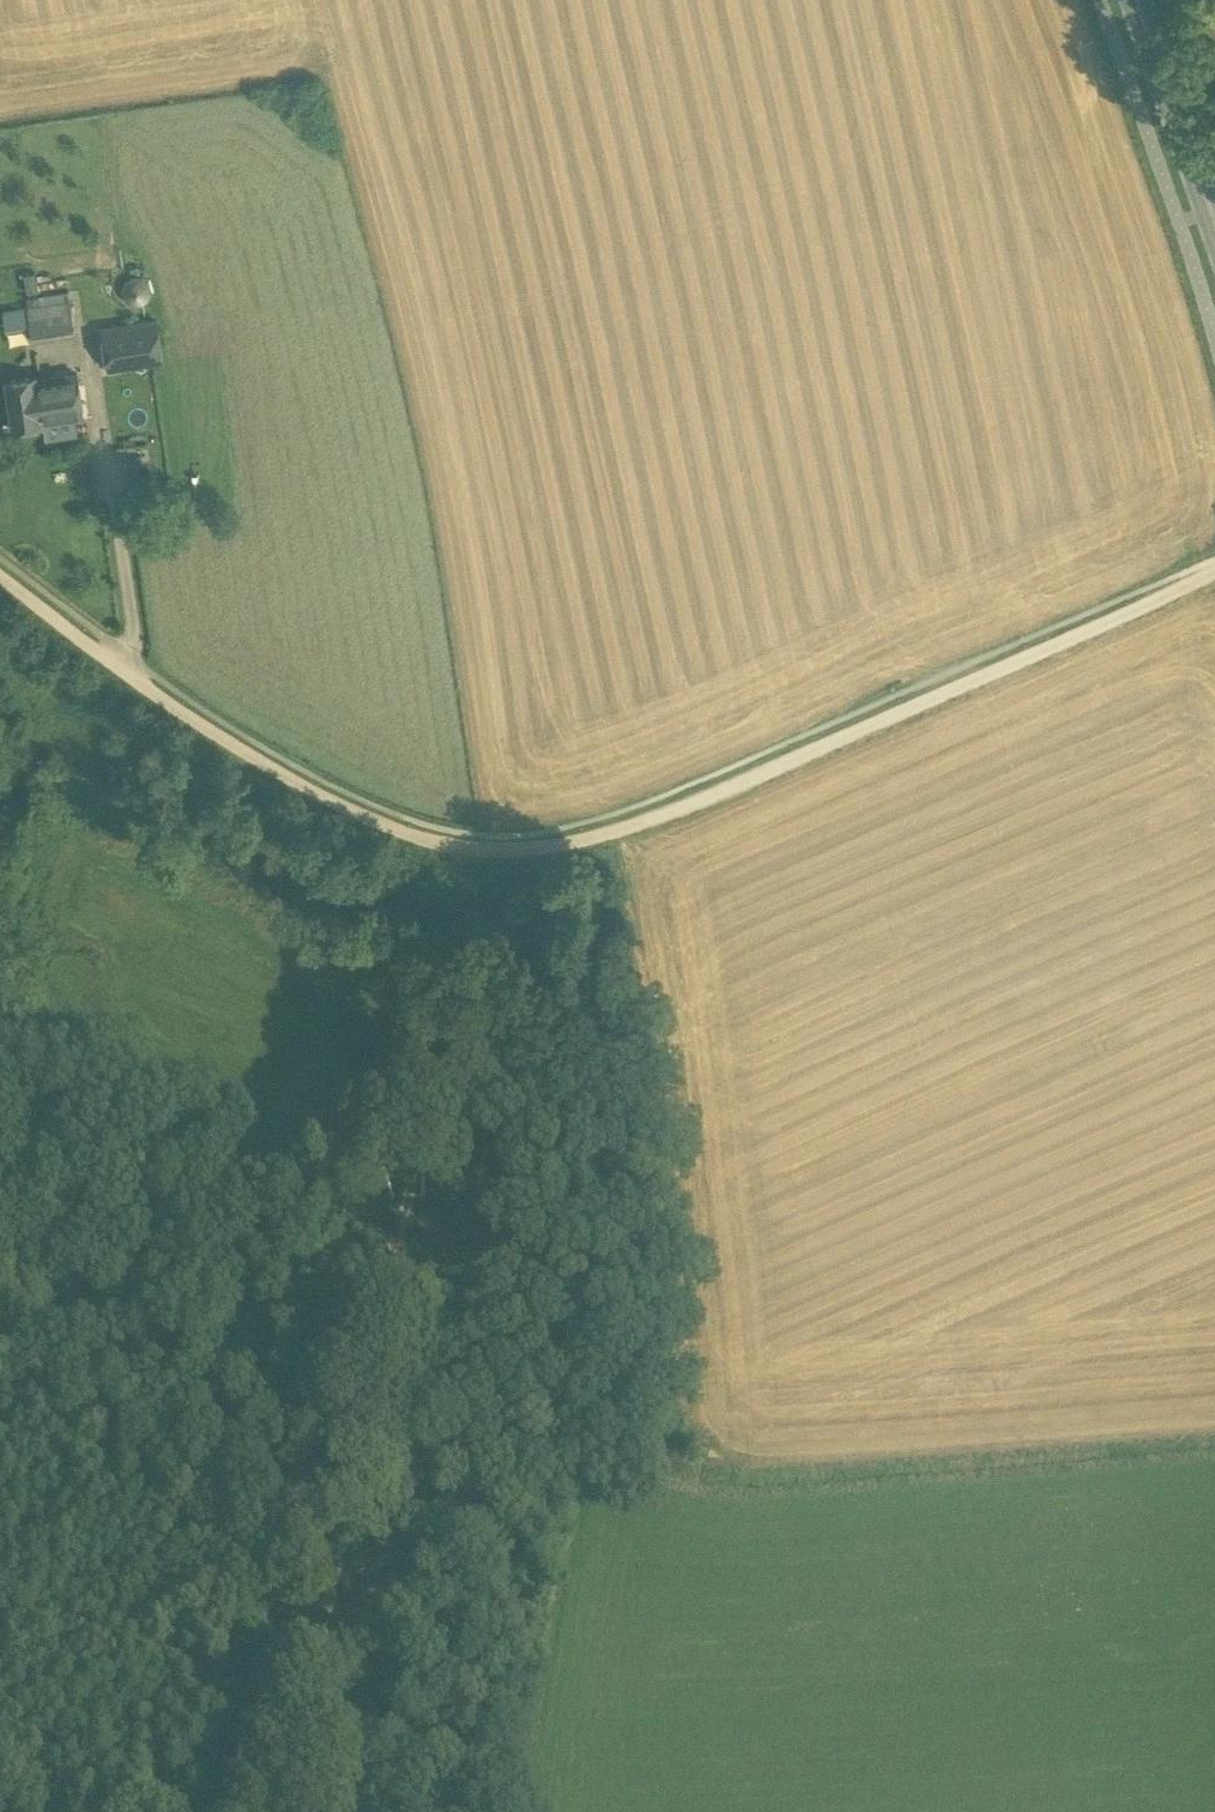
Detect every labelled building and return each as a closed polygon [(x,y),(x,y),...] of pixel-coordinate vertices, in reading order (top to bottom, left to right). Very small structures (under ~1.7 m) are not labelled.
[(32,341),(75,335),(71,300),(27,306),(32,341)] [(158,318),(101,326),(107,371),(165,363),(158,318)] [(37,381),(36,375),(6,380),(13,427),(43,423),(43,422),(83,417),(78,376),(37,381)]
